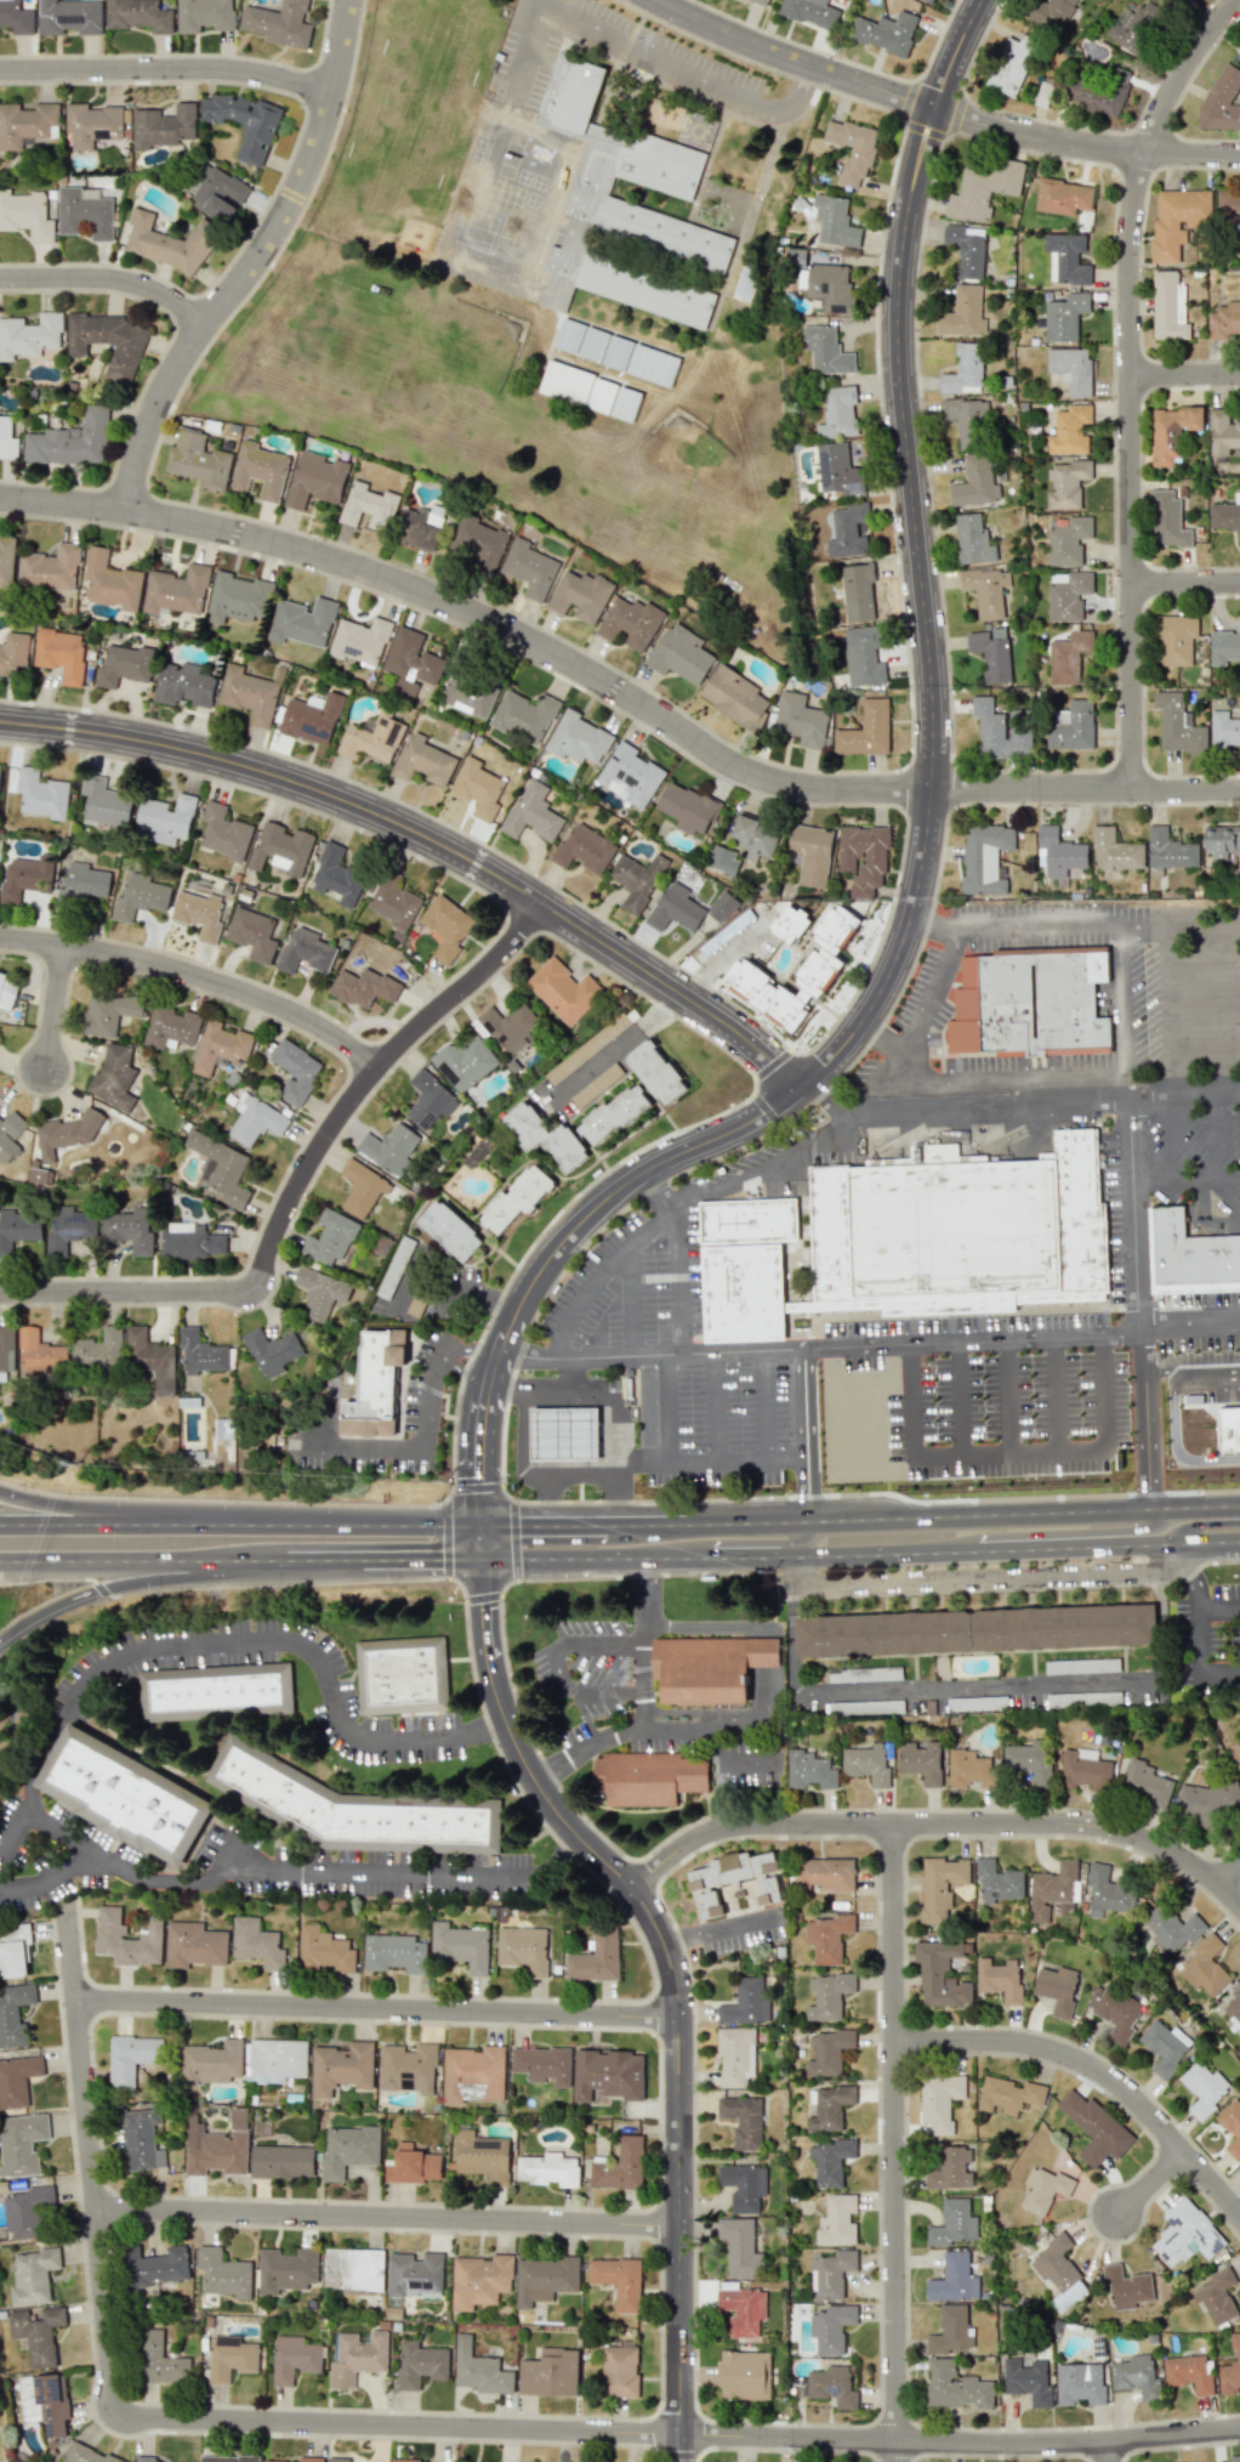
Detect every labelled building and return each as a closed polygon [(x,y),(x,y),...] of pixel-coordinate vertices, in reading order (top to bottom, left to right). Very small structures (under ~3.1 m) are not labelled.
[(33,9),(19,9),(19,0),(0,0),(0,25),(12,25),(12,34),(34,34),(33,9)] [(56,1),(56,0),(38,0),(38,35),(64,35),(64,28),(78,28),(78,35),(102,34),(102,0),(56,1)] [(151,27),(151,34),(173,34),(173,8),(159,8),(159,0),(106,0),(106,27),(151,27)] [(200,33),(200,25),(213,25),(213,30),(235,30),(234,0),(177,0),(177,33),(200,33)] [(265,34),(264,41),(308,49),(312,24),(305,22),(309,0),(282,0),(280,11),(243,5),(239,29),(265,34)] [(828,0),(783,0),(778,14),(832,31),(839,9),(827,5),(828,0)] [(1048,3),(1042,0),(1033,0),(1024,18),(1060,34),(1076,0),(1049,0),(1048,3)] [(1137,53),(1161,4),(1153,0),(1140,0),(1137,5),(1126,0),(1124,0),(1105,38),(1137,53)] [(855,15),(848,38),(905,56),(919,16),(899,10),(895,21),(879,16),(877,23),(855,15)] [(1005,36),(986,87),(1015,98),(1037,39),(1021,33),(1018,41),(1005,36)] [(584,139),(563,214),(570,215),(561,247),(550,244),(543,269),(551,271),(542,306),(565,312),(571,290),(706,326),(716,291),(590,257),(597,235),(725,270),(735,234),(608,200),(614,178),(693,200),(705,152),(591,121),(605,67),(554,53),(535,125),(584,139)] [(1227,61),(1239,69),(1239,85),(1228,104),(1239,104),(1239,128),(1199,127),(1199,106),(1227,61)] [(1117,117),(1131,73),(1110,66),(1104,86),(1069,74),(1061,99),(1117,117)] [(284,108),(263,101),(252,100),(238,95),(237,99),(230,97),(201,96),(200,122),(222,123),(224,117),(242,123),(241,139),(235,159),(261,168),(284,108)] [(21,150),(21,136),(59,136),(59,103),(34,102),(34,110),(19,109),(19,103),(0,103),(0,150),(21,150)] [(132,109),(132,147),(179,146),(179,139),(196,139),(195,102),(174,102),(175,116),(160,116),(160,109),(132,109)] [(122,107),(88,107),(88,103),(65,104),(66,134),(71,134),(72,150),(93,150),(93,139),(122,139),(122,107)] [(822,141),(847,146),(840,184),(864,189),(876,129),(827,119),(822,141)] [(1019,196),(1024,165),(965,156),(958,195),(948,193),(945,216),(988,223),(991,205),(988,204),(990,191),(1019,196)] [(250,187),(206,163),(185,201),(227,224),(238,204),(240,205),(250,187)] [(1074,215),(1075,208),(1091,210),(1093,184),(1038,179),(1035,211),(1074,215)] [(58,233),(87,234),(87,241),(112,241),(113,198),(81,197),(81,187),(59,186),(58,233)] [(53,243),(53,219),(45,219),(46,193),(10,192),(10,189),(0,189),(0,230),(30,230),(29,243),(53,243)] [(1210,190),(1157,190),(1157,219),(1152,219),(1152,263),(1180,263),(1180,226),(1211,226),(1210,190)] [(1217,191),(1216,221),(1239,221),(1239,191),(1217,191)] [(859,246),(861,227),(845,226),(848,198),(815,195),(813,218),(819,219),(817,242),(859,246)] [(124,250),(169,264),(190,278),(217,237),(220,229),(201,216),(185,240),(150,230),(155,212),(132,206),(127,223),(131,226),(124,250)] [(982,279),(984,228),(944,226),(943,243),(958,244),(957,278),(982,279)] [(1086,234),(1043,233),(1043,252),(1050,252),(1050,283),(1090,283),(1090,264),(1077,264),(1077,252),(1086,252),(1086,234)] [(733,298),(752,303),(761,265),(742,261),(733,298)] [(821,312),(853,313),(854,295),(847,295),(849,265),(807,264),(806,298),(822,298),(821,312)] [(935,334),(981,335),(982,285),(955,284),(955,313),(936,312),(935,334)] [(1078,340),(1077,312),(1090,312),(1089,292),(1066,292),(1066,300),(1045,301),(1046,341),(1078,340)] [(1217,302),(1216,311),(1208,311),(1208,339),(1228,340),(1228,335),(1239,335),(1239,302),(1217,302)] [(13,361),(13,356),(39,355),(39,348),(62,348),(61,311),(38,312),(38,325),(24,325),(24,318),(0,318),(0,361),(13,361)] [(67,357),(86,357),(86,342),(104,342),(114,346),(104,378),(131,386),(149,327),(113,316),(93,315),(82,312),(67,312),(67,357)] [(670,384),(679,353),(561,320),(552,351),(670,384)] [(803,325),(803,340),(806,340),(806,351),(813,350),(813,373),(855,373),(855,352),(841,352),(841,342),(836,342),(836,325),(803,325)] [(981,393),(983,343),(957,342),(956,373),(940,373),(940,392),(981,393)] [(1090,349),(1047,348),(1047,372),(1061,372),(1061,381),(1068,381),(1068,397),(1089,397),(1090,349)] [(538,393),(609,414),(614,398),(623,401),(621,408),(627,410),(624,420),(632,422),(641,390),(547,362),(538,393)] [(825,424),(816,424),(817,438),(856,435),(853,386),(822,388),(825,424)] [(957,419),(958,449),(980,449),(980,425),(988,425),(987,399),(944,400),(945,420),(957,419)] [(104,464),(108,405),(84,404),(82,430),(44,427),(44,434),(25,433),(23,459),(104,464)] [(1090,404),(1067,404),(1067,411),(1055,411),(1055,435),(1047,435),(1047,453),(1086,453),(1085,424),(1091,424),(1090,404)] [(1204,430),(1203,408),(1152,408),(1152,467),(1173,467),(1173,457),(1181,457),(1181,430),(1204,430)] [(1228,421),(1228,408),(1209,408),(1210,456),(1228,456),(1228,448),(1239,448),(1239,456),(1239,421),(1228,421)] [(18,459),(18,438),(11,438),(11,416),(0,415),(0,458),(18,459)] [(225,492),(232,453),(203,448),(206,433),(179,428),(176,445),(169,444),(164,472),(199,479),(197,487),(225,492)] [(231,489),(246,492),(249,477),(262,480),(259,500),(279,504),(289,455),(258,449),(259,443),(240,439),(231,489)] [(821,492),(843,490),(843,496),(865,494),(860,440),(816,444),(821,492)] [(339,503),(349,462),(333,458),(332,459),(299,450),(284,506),(303,511),(307,494),(339,503)] [(952,505),(999,501),(998,483),(992,484),(990,453),(964,454),(966,483),(951,484),(952,505)] [(1048,509),(1080,508),(1080,479),(1091,479),(1091,461),(1048,462),(1049,481),(1048,481),(1048,509)] [(339,522),(356,527),(360,511),(370,514),(366,527),(388,533),(399,494),(383,490),(381,495),(365,490),(367,483),(351,479),(339,522)] [(1191,529),(1180,529),(1178,489),(1152,490),(1153,545),(1192,545),(1191,529)] [(1234,492),(1235,503),(1210,503),(1210,529),(1236,529),(1236,546),(1239,546),(1239,492),(1234,492)] [(827,557),(868,555),(867,536),(865,502),(846,503),(846,508),(831,509),(833,539),(826,540),(827,557)] [(395,540),(435,551),(447,508),(432,504),(430,510),(417,506),(416,512),(404,508),(395,540)] [(492,575),(511,533),(463,512),(449,546),(476,558),(473,566),(492,575)] [(997,562),(996,545),(987,545),(986,527),(981,527),(980,513),(955,514),(957,563),(997,562)] [(1047,526),(1048,566),(1081,565),(1080,538),(1093,538),(1092,516),(1067,516),(1067,526),(1047,526)] [(542,604),(559,562),(528,549),(531,541),(515,535),(499,571),(528,583),(522,596),(542,604)] [(14,537),(0,536),(0,585),(12,586),(14,537)] [(76,589),(78,543),(57,542),(56,555),(19,553),(17,587),(76,589)] [(143,572),(106,566),(109,548),(88,545),(82,581),(89,582),(86,601),(121,606),(120,610),(137,613),(143,572)] [(160,608),(201,614),(210,565),(188,562),(185,576),(149,570),(142,612),(158,615),(160,608)] [(840,566),(846,623),(876,619),(870,563),(840,566)] [(1001,587),(1010,586),(1008,568),(959,573),(961,590),(975,589),(978,619),(1004,616),(1001,587)] [(593,626),(614,585),(583,570),(580,577),(564,569),(545,607),(563,616),(569,602),(577,606),(572,616),(593,626)] [(274,583),(215,572),(205,621),(223,625),(224,617),(266,624),(274,583)] [(1048,621),(1081,621),(1080,593),(1092,593),(1092,572),(1048,573),(1048,621)] [(642,654),(665,612),(646,601),(644,605),(633,599),(631,604),(615,595),(595,633),(614,644),(616,640),(642,654)] [(266,640),(282,643),(284,637),(326,647),(337,601),(315,596),(312,608),(276,599),(266,640)] [(1191,665),(1192,638),(1198,638),(1198,616),(1157,615),(1157,665),(1191,665)] [(390,621),(372,616),(369,627),(338,618),(328,656),(344,660),(345,656),(378,666),(390,621)] [(1210,665),(1227,665),(1227,659),(1239,659),(1239,616),(1238,616),(1237,632),(1210,632),(1210,665)] [(667,669),(699,686),(715,656),(699,648),(704,638),(669,620),(647,665),(664,674),(667,669)] [(382,670),(399,676),(394,692),(413,698),(419,681),(438,687),(449,651),(440,648),(438,656),(419,649),(424,634),(398,625),(382,670)] [(886,683),(884,662),(878,662),(876,627),(844,629),(848,685),(886,683)] [(81,687),(85,632),(37,629),(34,666),(63,668),(61,685),(81,687)] [(1010,682),(1007,629),(967,631),(968,652),(983,651),(985,684),(1010,682)] [(1049,684),(1079,683),(1079,652),(1092,652),(1091,630),(1068,631),(1068,640),(1049,641),(1049,684)] [(26,677),(29,633),(6,632),(5,644),(0,644),(0,675),(26,677)] [(116,689),(117,678),(149,682),(154,651),(107,644),(103,666),(98,665),(95,686),(116,689)] [(279,682),(242,673),(243,665),(227,661),(217,703),(250,710),(247,724),(269,729),(279,682)] [(216,678),(196,673),(197,665),(182,662),(181,666),(161,662),(154,698),(190,706),(190,704),(210,708),(216,678)] [(757,733),(763,722),(759,720),(770,702),(757,694),(761,688),(718,662),(697,697),(757,733)] [(485,720),(499,689),(455,669),(440,700),(485,720)] [(540,693),(536,703),(504,689),(490,724),(540,746),(559,701),(540,693)] [(327,747),(344,695),(327,690),(324,699),(309,694),(307,703),(289,697),(278,731),(327,747)] [(805,707),(806,693),(780,690),(774,732),(800,736),(799,747),(823,750),(828,710),(805,707)] [(1207,726),(1191,726),(1191,712),(1181,712),(1181,691),(1154,691),(1154,708),(1160,708),(1160,750),(1189,750),(1189,754),(1207,754),(1207,726)] [(838,727),(838,726),(835,726),(835,750),(889,750),(889,694),(861,696),(861,700),(863,700),(863,727),(838,727)] [(979,758),(1031,757),(1031,728),(1006,729),(1005,713),(997,713),(996,695),(972,696),(972,717),(978,717),(979,758)] [(1047,726),(1046,748),(1092,749),(1093,699),(1069,699),(1069,710),(1055,710),(1055,726),(1047,726)] [(614,734),(564,709),(544,749),(564,758),(565,755),(581,763),(584,757),(599,765),(614,734)] [(1228,719),(1228,711),(1210,711),(1211,748),(1239,748),(1239,719),(1228,719)] [(405,723),(378,713),(375,721),(367,717),(362,730),(348,724),(336,752),(358,761),(362,752),(389,763),(405,723)] [(445,787),(458,757),(424,743),(427,737),(410,729),(391,774),(406,781),(410,772),(445,787)] [(595,781),(644,810),(666,772),(636,754),(638,750),(620,739),(595,781)] [(490,824),(500,803),(497,802),(506,780),(478,768),(481,761),(466,755),(450,791),(476,803),(471,815),(490,824)] [(69,782),(38,779),(39,767),(18,766),(16,793),(22,793),(20,813),(66,817),(69,782)] [(134,793),(104,789),(106,778),(84,774),(81,794),(88,795),(83,821),(128,828),(134,793)] [(553,841),(565,818),(547,808),(549,802),(543,800),(550,787),(529,776),(501,831),(517,839),(523,826),(553,841)] [(655,808),(678,819),(674,826),(693,835),(695,830),(708,837),(723,805),(669,779),(655,808)] [(196,797),(178,793),(175,806),(141,799),(134,837),(176,845),(177,837),(188,839),(196,797)] [(243,861),(253,826),(224,817),(227,805),(207,799),(200,820),(206,822),(198,847),(243,861)] [(729,841),(748,847),(744,859),(768,866),(780,828),(737,814),(729,841)] [(618,845),(575,820),(551,860),(566,869),(572,858),(601,875),(618,845)] [(300,879),(314,835),(294,828),(293,831),(262,821),(248,868),(260,872),(266,853),(273,855),(271,864),(286,869),(284,874),(300,879)] [(833,829),(791,824),(786,861),(801,863),(798,885),(826,889),(833,829)] [(1038,865),(1045,865),(1045,878),(1067,878),(1066,869),(1088,868),(1087,842),(1057,843),(1057,824),(1037,825),(1038,865)] [(1198,866),(1198,842),(1168,843),(1167,825),(1147,825),(1148,868),(1198,866)] [(839,872),(851,872),(851,896),(873,897),(874,887),(886,887),(887,827),(839,826),(839,872)] [(960,894),(1007,894),(1007,878),(997,878),(997,850),(1014,850),(1014,826),(964,826),(964,875),(960,875),(960,894)] [(1114,826),(1091,826),(1091,848),(1099,848),(1099,869),(1144,869),(1143,842),(1114,843),(1114,826)] [(353,910),(367,870),(340,860),(345,847),(325,840),(309,888),(324,893),(325,888),(341,894),(337,904),(353,910)] [(731,874),(739,852),(714,844),(707,865),(731,874)] [(620,907),(638,916),(669,860),(656,853),(647,868),(621,853),(608,877),(630,889),(620,907)] [(2,902),(19,904),(20,889),(51,891),(53,861),(6,856),(2,902)] [(65,888),(58,887),(56,905),(71,906),(72,894),(108,897),(110,872),(88,869),(89,863),(68,861),(65,888)] [(166,912),(171,886),(150,882),(151,876),(128,870),(122,897),(116,896),(111,919),(132,923),(135,906),(166,912)] [(421,898),(393,886),(395,881),(381,875),(367,908),(393,919),(390,926),(406,933),(421,898)] [(706,910),(686,897),(690,891),(671,879),(644,922),(659,932),(669,917),(692,932),(706,910)] [(706,910),(720,922),(738,901),(723,889),(706,910)] [(215,945),(221,923),(217,922),(223,898),(207,894),(206,898),(177,891),(170,919),(201,926),(197,941),(215,945)] [(478,923),(438,893),(418,919),(444,939),(431,955),(445,965),(478,923)] [(813,918),(789,901),(768,930),(793,947),(813,918)] [(792,1032),(816,998),(819,1000),(847,960),(839,954),(861,922),(834,903),(810,938),(818,944),(792,980),(802,987),(796,996),(772,979),(773,978),(739,954),(720,983),(792,1032)] [(277,942),(269,939),(275,920),(235,906),(224,938),(250,947),(246,958),(269,966),(277,942)] [(276,968),(293,974),(298,962),(328,972),(337,947),(317,940),(319,934),(291,924),(276,968)] [(961,955),(962,987),(954,987),(955,1019),(946,1019),(948,1051),(997,1050),(999,1055),(1111,1051),(1110,1017),(1094,1017),(1093,981),(1108,981),(1108,946),(994,949),(994,954),(961,955)] [(587,973),(578,982),(552,955),(525,982),(569,1027),(605,992),(587,973)] [(340,968),(328,992),(367,1011),(375,994),(393,1003),(402,985),(364,967),(359,977),(340,968)] [(20,978),(0,972),(0,1007),(11,1010),(20,978)] [(84,1035),(115,1038),(118,1015),(143,1018),(145,998),(89,991),(84,1035)] [(470,1022),(477,1031),(484,1025),(510,1054),(544,1025),(523,1001),(503,1019),(490,1005),(470,1022)] [(144,1044),(165,1049),(167,1039),(195,1045),(201,1016),(173,1010),(174,1009),(152,1005),(144,1044)] [(553,1085),(627,1026),(618,1015),(544,1075),(553,1085)] [(217,1055),(246,1064),(255,1035),(237,1029),(236,1033),(221,1028),(223,1023),(207,1018),(191,1072),(210,1078),(217,1055)] [(456,1050),(449,1041),(429,1057),(459,1094),(500,1062),(476,1033),(456,1050)] [(664,1106),(688,1087),(649,1038),(625,1057),(664,1106)] [(300,1108),(324,1061),(281,1039),(269,1062),(290,1073),(278,1097),(300,1108)] [(85,1090),(127,1113),(136,1098),(125,1092),(136,1071),(125,1065),(132,1052),(112,1041),(85,1090)] [(459,1101),(420,1067),(407,1081),(421,1093),(404,1113),(425,1131),(440,1113),(445,1117),(459,1101)] [(593,1148),(652,1103),(635,1081),(577,1126),(593,1148)] [(291,1118),(244,1092),(235,1108),(241,1111),(227,1136),(251,1148),(263,1127),(280,1136),(291,1118)] [(541,1142),(564,1174),(590,1156),(564,1121),(550,1132),(527,1100),(502,1118),(527,1152),(541,1142)] [(36,1124),(40,1163),(55,1162),(53,1147),(98,1142),(95,1109),(79,1111),(80,1119),(36,1124)] [(4,1164),(20,1148),(12,1140),(27,1125),(12,1110),(1,1121),(0,1120),(0,1161),(4,1164)] [(365,1132),(354,1148),(395,1176),(421,1138),(396,1121),(382,1142),(365,1132)] [(818,1309),(883,1307),(885,1315),(1017,1310),(1017,1304),(1108,1299),(1099,1128),(1056,1130),(1056,1153),(961,1156),(960,1144),(911,1145),(911,1158),(865,1159),(866,1163),(809,1165),(818,1309)] [(197,1181),(223,1191),(219,1201),(243,1210),(250,1191),(238,1186),(250,1153),(189,1130),(183,1147),(207,1156),(197,1181)] [(339,1206),(362,1220),(379,1191),(385,1195),(392,1184),(348,1157),(339,1173),(354,1182),(339,1206)] [(498,1236),(523,1208),(529,1214),(557,1183),(533,1162),(505,1193),(502,1190),(477,1217),(498,1236)] [(463,1265),(485,1241),(438,1198),(416,1222),(463,1265)] [(703,1204),(796,1199),(798,1247),(704,1249),(703,1204)] [(357,1222),(324,1206),(317,1222),(324,1225),(318,1239),(308,1234),(300,1252),(336,1268),(357,1222)] [(1182,1237),(1239,1235),(1239,1289),(1149,1293),(1145,1207),(1181,1206),(1182,1237)] [(95,1238),(96,1208),(51,1207),(51,1232),(46,1232),(46,1255),(66,1256),(66,1237),(95,1238)] [(131,1256),(151,1256),(150,1207),(132,1207),(132,1213),(101,1213),(101,1243),(130,1243),(131,1256)] [(11,1256),(11,1239),(41,1240),(41,1208),(0,1208),(0,1256),(11,1256)] [(225,1233),(205,1234),(205,1222),(167,1223),(168,1230),(159,1231),(160,1258),(226,1255),(225,1233)] [(707,1346),(786,1344),(784,1247),(704,1249),(707,1346)] [(352,1284),(299,1266),(293,1283),(309,1289),(300,1316),(323,1324),(332,1299),(345,1303),(352,1284)] [(121,1326),(102,1325),(102,1341),(72,1340),(71,1365),(119,1367),(121,1326)] [(173,1343),(146,1344),(146,1325),(126,1325),(127,1369),(154,1369),(154,1393),(174,1393),(173,1343)] [(0,1326),(0,1372),(13,1372),(13,1326),(0,1326)] [(38,1326),(20,1326),(19,1371),(67,1372),(68,1345),(37,1344),(38,1326)] [(228,1345),(198,1344),(198,1326),(179,1326),(179,1351),(184,1351),(184,1375),(197,1375),(197,1370),(228,1370),(228,1345)] [(292,1331),(268,1343),(259,1326),(242,1335),(265,1381),(286,1370),(283,1364),(303,1354),(292,1331)] [(360,1328),(360,1344),(358,1344),(358,1400),(343,1400),(343,1418),(394,1419),(394,1367),(405,1367),(406,1329),(360,1328)] [(1206,1407),(1239,1406),(1239,1460),(1207,1460),(1206,1407)] [(535,1411),(602,1411),(601,1460),(535,1460),(535,1411)] [(209,1451),(182,1451),(182,1469),(233,1469),(233,1417),(214,1417),(214,1439),(209,1439),(209,1451)] [(794,1615),(795,1656),(1156,1646),(1155,1605),(794,1615)] [(363,1715),(450,1711),(446,1634),(358,1641),(363,1715)] [(747,1666),(779,1666),(779,1637),(652,1638),(652,1679),(661,1679),(662,1704),(748,1703),(747,1666)] [(1119,1658),(1045,1660),(1045,1673),(1119,1672),(1119,1658)] [(142,1728),(297,1718),(294,1662),(138,1672),(142,1728)] [(827,1682),(902,1679),(901,1666),(827,1669),(827,1682)] [(1121,1704),(1121,1692),(1046,1694),(1046,1705),(1121,1704)] [(903,1700),(829,1702),(829,1714),(903,1712),(903,1700)] [(181,1868),(220,1806),(73,1723),(38,1785),(181,1868)] [(206,1781),(324,1851),(504,1856),(505,1799),(342,1793),(232,1734),(206,1781)] [(1031,1745),(1003,1745),(1003,1772),(1032,1771),(1032,1788),(1050,1788),(1049,1738),(1031,1739),(1031,1745)] [(898,1773),(922,1773),(922,1787),(941,1787),(941,1741),(925,1741),(925,1749),(915,1749),(915,1742),(899,1741),(898,1773)] [(841,1748),(842,1775),(870,1774),(870,1788),(887,1787),(886,1742),(871,1742),(871,1748),(841,1748)] [(1237,1742),(1228,1746),(1239,1776),(1239,1748),(1237,1742)] [(1060,1786),(1109,1790),(1111,1761),(1096,1759),(1097,1751),(1063,1748),(1060,1786)] [(829,1758),(813,1758),(813,1749),(787,1749),(787,1786),(818,1786),(818,1788),(837,1788),(837,1768),(829,1768),(829,1758)] [(948,1785),(994,1786),(994,1758),(975,1757),(975,1749),(948,1749),(948,1785)] [(606,1807),(677,1806),(676,1791),(708,1791),(708,1753),(593,1755),(594,1790),(606,1790),(606,1807)] [(1174,1782),(1152,1774),(1155,1766),(1130,1757),(1118,1790),(1164,1807),(1174,1782)] [(1177,1786),(1177,1817),(1239,1818),(1239,1780),(1226,1780),(1225,1787),(1177,1786)] [(756,1878),(760,1905),(781,1901),(776,1873),(779,1873),(775,1851),(749,1856),(748,1851),(710,1858),(711,1867),(686,1871),(690,1893),(696,1892),(701,1919),(721,1915),(716,1885),(756,1878)] [(1023,1871),(994,1871),(994,1857),(976,1857),(975,1880),(981,1880),(981,1904),(994,1904),(994,1898),(1023,1898),(1023,1871)] [(854,1891),(853,1858),(795,1859),(796,1891),(811,1891),(811,1884),(821,1884),(821,1891),(854,1891)] [(921,1924),(951,1923),(950,1886),(969,1886),(969,1858),(920,1859),(921,1924)] [(1029,1922),(1048,1922),(1049,1902),(1060,1902),(1060,1914),(1074,1914),(1075,1860),(1058,1859),(1058,1873),(1031,1873),(1029,1922)] [(1108,1882),(1110,1864),(1092,1862),(1085,1915),(1101,1917),(1102,1907),(1133,1911),(1136,1886),(1108,1882)] [(1194,1912),(1181,1924),(1160,1902),(1141,1921),(1154,1934),(1150,1938),(1169,1959),(1205,1925),(1194,1912)] [(160,1964),(161,1916),(147,1916),(147,1929),(138,1929),(138,1939),(124,1939),(124,1925),(120,1925),(120,1906),(97,1906),(96,1954),(114,1954),(113,1964),(160,1964)] [(841,1965),(841,1933),(854,1933),(853,1913),(830,1913),(830,1919),(805,1919),(805,1944),(812,1944),(812,1965),(841,1965)] [(259,1917),(233,1916),(232,1957),(262,1958),(262,1969),(284,1969),(284,1946),(278,1946),(278,1931),(258,1931),(259,1917)] [(202,1930),(202,1922),(166,1921),(165,1967),(188,1968),(188,1964),(226,1965),(227,1930),(202,1930)] [(448,1928),(449,1921),(432,1921),(431,1961),(468,1961),(468,1976),(488,1976),(488,1929),(448,1928)] [(352,1973),(353,1939),(330,1939),(330,1932),(319,1932),(319,1924),(299,1923),(298,1967),(334,1968),(334,1973),(352,1973)] [(26,1924),(0,1926),(0,1958),(2,1978),(31,1975),(26,1924)] [(547,1977),(546,1927),(497,1928),(498,1965),(527,1964),(528,1978),(547,1977)] [(566,1980),(619,1979),(618,1929),(593,1929),(594,1954),(565,1954),(566,1980)] [(1174,1968),(1194,1990),(1199,1985),(1211,1998),(1231,1979),(1210,1957),(1223,1945),(1211,1932),(1174,1968)] [(415,1935),(364,1934),(364,1968),(405,1969),(405,1974),(426,1974),(427,1942),(415,1941),(415,1935)] [(962,1942),(914,1941),(914,1962),(921,1962),(920,2005),(971,2006),(972,1980),(948,1980),(948,1957),(962,1957),(962,1942)] [(1003,2006),(1020,2005),(1019,1958),(1004,1959),(1004,1965),(990,1965),(990,1957),(976,1958),(977,1992),(1003,1991),(1003,2006)] [(1038,1967),(1032,1993),(1054,1999),(1050,2015),(1067,2019),(1079,1971),(1058,1966),(1056,1972),(1038,1967)] [(855,1992),(855,1975),(808,1976),(809,1990),(814,1990),(814,2006),(805,2006),(805,2020),(841,2019),(840,1992),(855,1992)] [(766,1977),(735,1977),(736,2004),(718,2004),(718,2023),(767,2022),(766,1977)] [(1122,2046),(1142,2006),(1096,1982),(1083,2008),(1115,2024),(1107,2039),(1122,2046)] [(1229,1993),(1233,1998),(1220,2009),(1237,2028),(1239,2026),(1239,1983),(1229,1993)] [(27,2046),(25,2020),(19,2020),(18,2005),(36,2003),(34,1984),(0,1986),(0,2048),(27,2046)] [(1164,2080),(1190,2048),(1153,2019),(1137,2039),(1159,2057),(1150,2070),(1164,2080)] [(720,2087),(744,2088),(744,2076),(754,2076),(754,2028),(717,2027),(716,2052),(720,2052),(720,2087)] [(808,2076),(840,2075),(840,2048),(855,2048),(854,2031),(807,2032),(808,2076)] [(161,2037),(110,2037),(110,2088),(134,2088),(134,2062),(161,2062),(161,2037)] [(182,2046),(181,2081),(230,2083),(230,2076),(242,2076),(243,2038),(224,2038),(223,2047),(182,2046)] [(246,2039),(244,2083),(285,2083),(285,2076),(306,2077),(307,2041),(246,2039)] [(373,2041),(349,2040),(349,2048),(312,2047),(311,2098),(333,2098),(333,2083),(355,2083),(354,2089),(373,2089),(373,2041)] [(379,2089),(419,2090),(419,2095),(434,2096),(436,2043),(415,2042),(415,2051),(404,2051),(405,2046),(380,2045),(379,2089)] [(505,2046),(482,2045),(482,2049),(444,2048),(442,2101),(504,2103),(505,2046)] [(511,2072),(528,2072),(528,2080),(553,2080),(553,2087),(570,2087),(571,2049),(511,2047),(511,2072)] [(574,2101),(591,2102),(591,2089),(602,2089),(602,2095),(622,2095),(622,2100),(643,2100),(644,2055),(632,2055),(632,2051),(574,2050),(574,2101)] [(27,2107),(26,2076),(43,2076),(42,2057),(0,2059),(0,2109),(27,2107)] [(1198,2120),(1232,2088),(1214,2070),(1210,2074),(1197,2060),(1178,2078),(1197,2098),(1187,2108),(1198,2120)] [(965,2099),(965,2075),(920,2075),(921,2124),(930,2124),(930,2135),(951,2135),(951,2099),(965,2099)] [(1043,2106),(1047,2086),(1023,2081),(1022,2083),(984,2076),(977,2109),(992,2112),(993,2104),(1005,2107),(1004,2115),(1017,2118),(1020,2101),(1043,2106)] [(841,2130),(841,2104),(855,2104),(855,2086),(815,2087),(815,2116),(806,2116),(806,2131),(841,2130)] [(1135,2138),(1089,2097),(1085,2101),(1070,2088),(1055,2105),(1091,2138),(1076,2154),(1093,2169),(1108,2152),(1116,2159),(1135,2138)] [(761,2151),(761,2098),(717,2098),(717,2118),(733,2118),(733,2151),(761,2151)] [(1233,2138),(1224,2147),(1235,2159),(1239,2155),(1239,2104),(1234,2098),(1214,2117),(1233,2138)] [(164,2168),(163,2148),(152,2148),(150,2124),(160,2124),(159,2108),(117,2110),(118,2127),(123,2126),(126,2170),(164,2168)] [(247,2174),(247,2108),(229,2108),(229,2133),(201,2133),(201,2114),(185,2114),(184,2175),(206,2175),(206,2169),(222,2169),(222,2174),(247,2174)] [(37,2151),(32,2151),(31,2140),(49,2139),(47,2114),(2,2117),(3,2132),(0,2132),(0,2172),(0,2177),(39,2174),(37,2151)] [(379,2165),(380,2128),(324,2126),(323,2181),(344,2181),(345,2164),(379,2165)] [(508,2184),(509,2137),(473,2137),(474,2129),(457,2129),(455,2172),(485,2173),(485,2183),(508,2184)] [(590,2187),(642,2188),(643,2135),(619,2135),(618,2163),(589,2162),(589,2174),(590,2174),(590,2187)] [(842,2186),(841,2158),(856,2157),(855,2139),(832,2139),(832,2144),(807,2144),(808,2158),(815,2157),(815,2187),(842,2186)] [(441,2152),(412,2152),(412,2142),(394,2142),(394,2164),(385,2164),(385,2182),(441,2182),(441,2152)] [(314,2178),(314,2146),(250,2145),(250,2177),(314,2178)] [(972,2189),(973,2146),(940,2146),(939,2170),(926,2170),(925,2187),(972,2189)] [(516,2182),(559,2183),(559,2187),(578,2187),(578,2158),(562,2157),(562,2152),(544,2152),(544,2156),(516,2156),(516,2182)] [(1018,2207),(1044,2217),(1054,2192),(1068,2198),(1075,2181),(1031,2164),(1024,2182),(1028,2183),(1018,2207)] [(730,2213),(759,2214),(759,2196),(765,2196),(765,2166),(717,2165),(717,2187),(731,2187),(730,2213)] [(4,2195),(7,2239),(39,2237),(37,2205),(54,2204),(53,2185),(27,2187),(28,2193),(4,2195)] [(856,2194),(825,2194),(826,2216),(817,2216),(817,2245),(854,2244),(853,2212),(856,2212),(856,2194)] [(1207,2260),(1227,2243),(1185,2194),(1162,2215),(1171,2225),(1150,2243),(1172,2269),(1196,2248),(1207,2260)] [(943,2197),(942,2226),(926,2226),(925,2245),(950,2246),(950,2240),(977,2240),(977,2216),(969,2216),(970,2198),(943,2197)] [(728,2239),(727,2278),(761,2279),(762,2253),(753,2252),(754,2219),(717,2218),(717,2239),(728,2239)] [(1060,2293),(1050,2300),(1058,2311),(1088,2288),(1061,2253),(1073,2244),(1063,2232),(1027,2259),(1043,2281),(1048,2277),(1060,2293)] [(202,2292),(234,2293),(234,2299),(250,2299),(251,2261),(220,2261),(221,2246),(197,2245),(196,2269),(203,2269),(202,2292)] [(186,2246),(166,2246),(167,2255),(139,2257),(139,2247),(125,2248),(127,2290),(150,2289),(150,2281),(188,2279),(186,2246)] [(12,2306),(50,2303),(47,2269),(60,2268),(58,2248),(12,2252),(15,2287),(10,2288),(12,2306)] [(317,2283),(318,2249),(296,2248),(295,2255),(279,2255),(279,2249),(259,2248),(258,2295),(277,2295),(278,2288),(307,2289),(307,2283),(317,2283)] [(384,2249),(324,2248),(323,2288),(383,2290),(384,2249)] [(812,2256),(812,2299),(843,2299),(843,2270),(856,2270),(857,2250),(834,2249),(834,2257),(812,2256)] [(968,2251),(943,2251),(943,2279),(927,2279),(927,2299),(978,2299),(978,2276),(968,2276),(968,2251)] [(389,2253),(388,2296),(442,2297),(443,2252),(423,2252),(423,2261),(412,2261),(413,2254),(389,2253)] [(452,2311),(473,2311),(473,2303),(497,2304),(498,2292),(512,2292),(513,2254),(491,2254),(491,2258),(453,2257),(452,2311)] [(516,2308),(532,2309),(532,2300),(553,2301),(554,2292),(578,2292),(579,2259),(517,2257),(516,2308)] [(615,2312),(640,2312),(640,2259),(588,2259),(588,2284),(616,2284),(615,2312)] [(1150,2274),(1121,2277),(1120,2263),(1101,2264),(1103,2287),(1110,2287),(1112,2310),(1135,2308),(1135,2301),(1152,2300),(1150,2274)] [(1189,2288),(1196,2303),(1202,2300),(1215,2326),(1238,2314),(1226,2288),(1237,2283),(1230,2268),(1189,2288)] [(730,2337),(758,2337),(758,2318),(765,2318),(765,2290),(716,2289),(716,2309),(731,2309),(730,2337)] [(856,2304),(825,2305),(825,2311),(809,2311),(810,2337),(816,2337),(816,2355),(843,2355),(843,2324),(857,2324),(856,2304)] [(927,2334),(927,2353),(960,2353),(960,2347),(973,2347),(973,2336),(967,2336),(967,2305),(940,2305),(940,2334),(927,2334)] [(29,2368),(55,2367),(52,2326),(65,2325),(64,2307),(39,2308),(40,2319),(27,2320),(27,2310),(8,2312),(10,2338),(27,2337),(29,2368)] [(190,2357),(162,2357),(162,2328),(139,2328),(139,2382),(190,2382),(190,2357)] [(387,2371),(387,2331),(369,2330),(369,2341),(357,2341),(358,2333),(337,2333),(337,2362),(329,2362),(329,2388),(354,2389),(354,2371),(387,2371)] [(1239,2393),(1239,2390),(1239,2331),(1232,2332),(1233,2363),(1218,2364),(1219,2394),(1239,2393)] [(513,2393),(514,2371),(499,2370),(499,2357),(471,2357),(472,2333),(456,2333),(455,2386),(476,2386),(476,2392),(513,2393)] [(258,2343),(239,2342),(240,2336),(210,2335),(209,2384),(229,2384),(229,2371),(257,2372),(258,2343)] [(303,2336),(274,2336),(273,2386),(293,2386),(293,2371),(321,2372),(321,2344),(303,2344),(303,2336)] [(449,2349),(419,2348),(419,2340),(399,2340),(398,2390),(420,2390),(420,2378),(448,2379),(449,2349)] [(638,2397),(638,2346),(601,2346),(601,2397),(638,2397)] [(518,2395),(577,2396),(578,2349),(541,2348),(540,2360),(519,2360),(518,2395)] [(770,2351),(720,2350),(719,2399),(769,2400),(770,2351)] [(1110,2362),(1111,2389),(1140,2387),(1141,2399),(1155,2399),(1153,2353),(1128,2355),(1128,2361),(1110,2362)] [(1213,2395),(1212,2373),(1206,2374),(1205,2355),(1163,2357),(1164,2385),(1194,2384),(1195,2396),(1213,2395)] [(1051,2407),(1050,2384),(1046,2384),(1046,2360),(1030,2360),(1030,2367),(1018,2367),(1017,2357),(1003,2358),(1003,2394),(1030,2393),(1030,2407),(1051,2407)] [(927,2404),(976,2405),(976,2408),(993,2408),(993,2380),(975,2380),(975,2378),(953,2377),(954,2359),(928,2358),(927,2404)] [(1057,2405),(1076,2405),(1075,2399),(1087,2399),(1087,2405),(1104,2404),(1103,2363),(1056,2364),(1057,2405)] [(807,2397),(835,2398),(835,2409),(857,2409),(857,2390),(850,2390),(851,2366),(826,2365),(826,2371),(808,2370),(807,2397)] [(18,2377),(21,2421),(44,2420),(45,2438),(65,2436),(64,2419),(68,2419),(65,2374),(18,2377)] [(73,2440),(64,2461),(67,2461),(123,2461),(73,2440)] [(1229,2454),(1229,2461),(1239,2461),(1239,2454),(1229,2454)]
